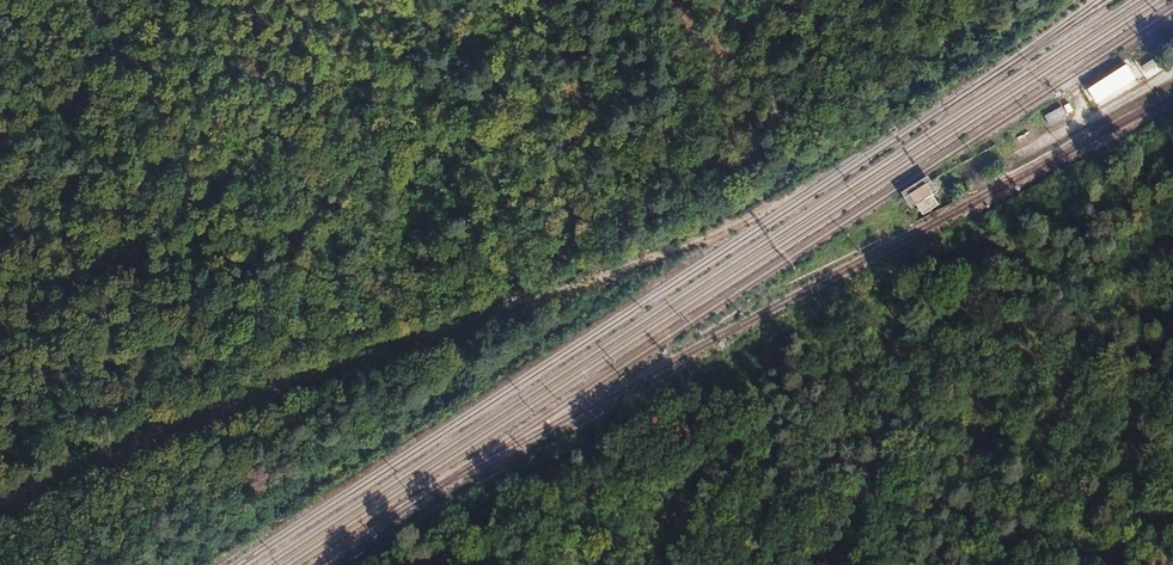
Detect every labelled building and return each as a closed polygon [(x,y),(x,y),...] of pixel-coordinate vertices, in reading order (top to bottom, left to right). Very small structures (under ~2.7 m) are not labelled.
[(1144,65),(1148,72),(1161,64),(1157,57),(1144,65)] [(1090,89),(1099,103),(1140,78),(1130,63),(1090,89)] [(1050,125),(1076,112),(1071,102),(1045,115),(1050,125)]
